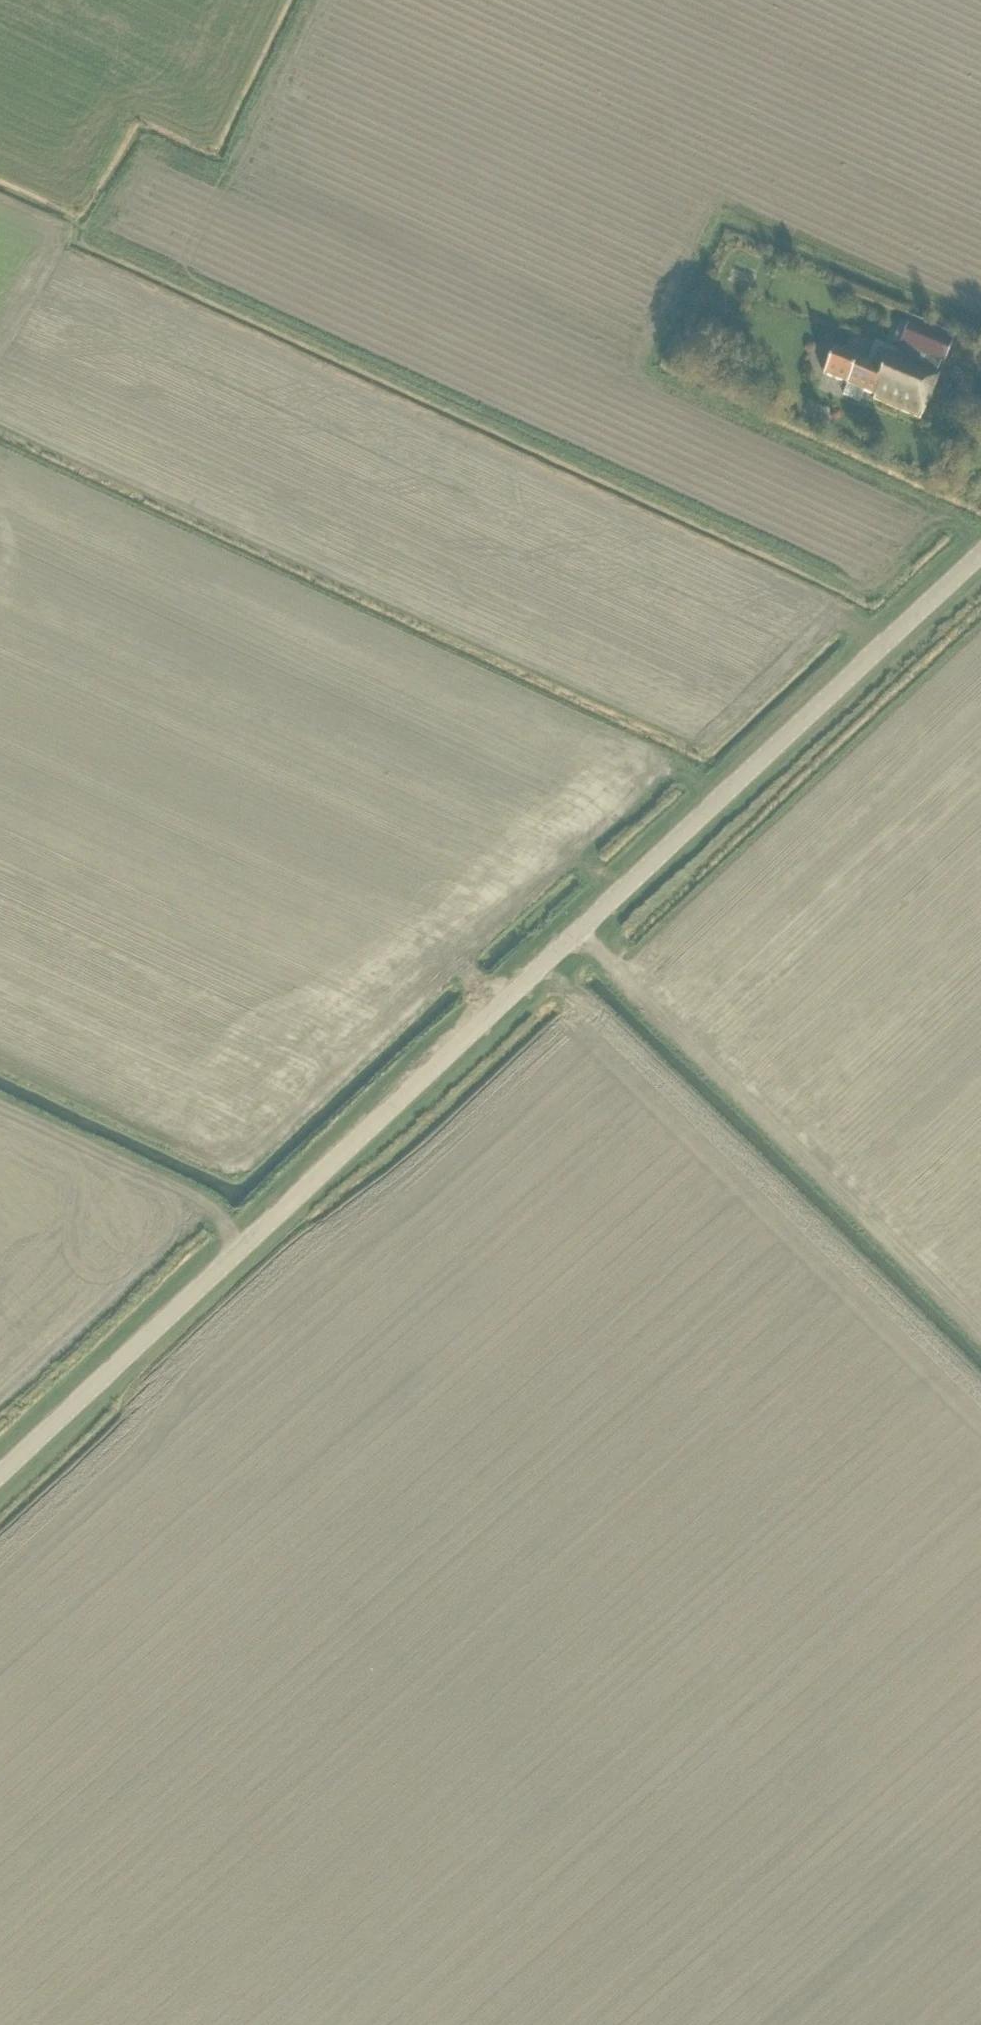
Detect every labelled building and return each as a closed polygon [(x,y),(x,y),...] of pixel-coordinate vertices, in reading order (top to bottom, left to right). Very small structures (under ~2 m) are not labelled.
[(908,325),(900,345),(944,364),(953,345),(908,325)] [(871,399),(921,420),(939,375),(880,350),(873,367),(834,351),(824,376),(872,396),(871,399)]
